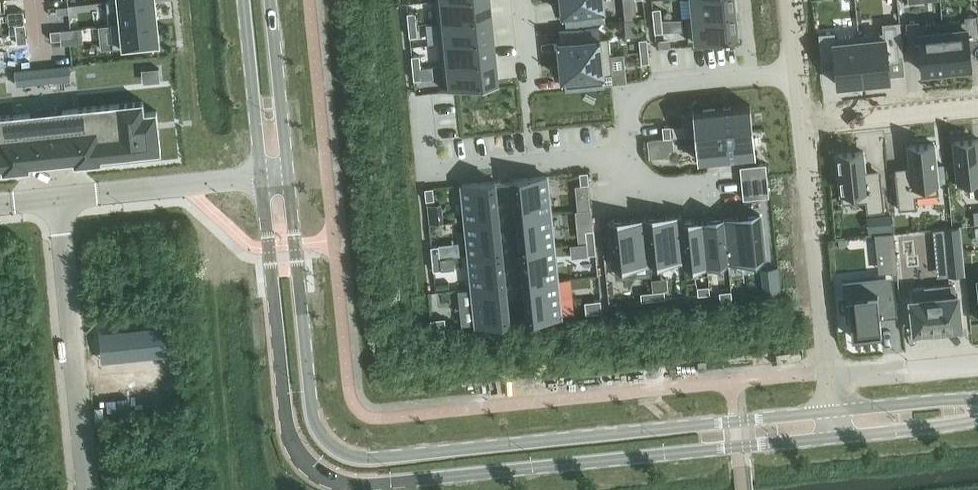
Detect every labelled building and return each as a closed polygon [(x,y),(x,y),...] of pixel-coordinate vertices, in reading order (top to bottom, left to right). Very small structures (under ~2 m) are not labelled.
[(106,2),(107,11),(119,10),(120,22),(110,23),(110,24),(157,20),(155,0),(125,0),(106,2)] [(432,0),(434,22),(485,17),(483,0),(435,0),(432,0)] [(566,23),(603,19),(601,0),(564,0),(566,23)] [(693,16),(685,17),(686,18),(735,13),(733,0),(691,0),(693,16)] [(636,8),(623,9),(624,19),(637,18),(636,8)] [(660,9),(652,9),(653,21),(661,21),(660,9)] [(407,13),(408,25),(416,24),(415,12),(407,13)] [(735,13),(686,18),(688,41),(737,36),(735,13)] [(942,22),(947,70),(971,67),(968,40),(977,39),(977,22),(977,14),(964,16),(965,19),(942,22)] [(485,17),(434,22),(436,44),(487,39),(485,17)] [(157,20),(110,24),(113,48),(159,43),(157,20)] [(918,20),(906,22),(908,46),(920,45),(923,72),(947,70),(942,22),(919,24),(918,20)] [(663,32),(661,21),(653,21),(654,33),(663,32)] [(883,32),(859,34),(864,82),(867,82),(868,86),(885,84),(885,80),(890,79),(887,58),(903,56),(899,21),(882,23),(883,32)] [(25,23),(15,24),(16,34),(26,33),(25,23)] [(417,36),(416,24),(408,25),(409,37),(417,36)] [(560,53),(560,59),(611,54),(609,36),(600,37),(600,36),(599,36),(598,26),(560,30),(561,41),(562,53),(560,53)] [(60,29),(50,30),(51,40),(61,39),(60,29)] [(834,32),(818,33),(822,64),(835,63),(837,85),(842,84),(843,88),(860,86),(860,83),(864,82),(859,34),(835,37),(834,32)] [(26,33),(16,34),(17,43),(27,42),(26,33)] [(647,38),(639,39),(640,51),(648,50),(647,38)] [(487,39),(436,44),(438,66),(489,61),(487,39)] [(650,62),(648,50),(640,51),(641,63),(650,62)] [(611,54),(560,59),(561,66),(563,66),(565,77),(566,88),(604,84),(603,74),(604,74),(604,73),(612,73),(611,54)] [(419,55),(411,56),(412,68),(420,67),(419,55)] [(489,61),(438,66),(441,88),(492,83),(489,61)] [(70,65),(14,71),(16,85),(71,79),(70,65)] [(422,79),(420,67),(412,68),(413,80),(422,79)] [(3,168),(3,172),(16,170),(30,169),(29,165),(52,163),(61,162),(74,160),(74,164),(101,162),(101,158),(161,151),(156,110),(144,112),(143,101),(0,115),(0,168),(3,168)] [(750,105),(694,110),(697,135),(752,130),(750,105)] [(669,126),(661,127),(662,139),(670,138),(669,126)] [(752,130),(697,135),(699,160),(755,154),(752,130)] [(953,142),(958,187),(977,185),(977,139),(953,142)] [(655,140),(646,141),(648,157),(656,156),(655,140)] [(895,173),(898,209),(916,208),(915,196),(939,194),(934,144),(908,146),(910,167),(910,172),(895,173)] [(862,151),(837,154),(842,204),(865,201),(867,213),(884,211),(881,175),(880,175),(865,176),(864,171),(862,151)] [(741,179),(767,177),(765,164),(740,166),(741,179)] [(587,172),(579,172),(581,185),(587,184),(589,184),(587,172)] [(544,176),(514,179),(517,214),(547,211),(544,176)] [(767,177),(741,179),(743,199),(769,197),(767,177)] [(494,181),(464,184),(468,219),(498,216),(494,181)] [(433,188),(425,188),(426,200),(434,200),(433,188)] [(428,205),(430,224),(442,223),(440,203),(428,205)] [(547,211),(517,214),(521,249),(551,246),(547,211)] [(760,214),(724,218),(728,262),(764,258),(760,214)] [(890,214),(866,216),(868,233),(892,231),(890,214)] [(679,215),(645,219),(649,262),(683,258),(684,266),(685,266),(679,215)] [(680,215),(679,215),(685,266),(707,264),(702,221),(681,223),(680,215)] [(498,216),(468,219),(471,254),(501,251),(498,216)] [(724,218),(702,221),(707,264),(728,262),(724,218)] [(645,219),(609,222),(613,266),(649,262),(645,219)] [(948,275),(964,274),(959,228),(944,229),(948,275)] [(593,230),(592,230),(585,231),(586,241),(586,243),(595,242),(593,230)] [(877,234),(881,273),(897,271),(893,232),(877,234)] [(596,254),(595,242),(586,243),(588,255),(596,254)] [(432,258),(440,258),(439,246),(430,246),(432,258)] [(551,246),(521,249),(525,284),(554,281),(551,246)] [(501,251),(471,254),(475,290),(505,287),(501,251)] [(440,258),(432,258),(433,270),(441,270),(440,258)] [(884,277),(842,281),(844,295),(843,295),(846,320),(850,320),(852,337),(882,334),(880,317),(885,316),(884,310),(896,309),(894,289),(885,290),(884,277)] [(554,281),(525,284),(528,320),(558,317),(554,281)] [(766,295),(779,294),(778,283),(765,284),(766,295)] [(697,287),(698,295),(710,294),(709,285),(697,287)] [(913,299),(910,299),(914,331),(960,326),(957,295),(954,295),(953,285),(912,289),(913,299)] [(505,287),(475,290),(479,325),(508,322),(505,287)] [(652,291),(653,299),(665,298),(664,290),(652,291)] [(719,292),(720,300),(732,298),(731,290),(719,292)] [(640,292),(641,301),(653,299),(652,291),(640,292)] [(600,300),(584,301),(586,314),(602,312),(600,300)] [(445,318),(430,320),(432,329),(446,328),(445,318)] [(156,328),(100,333),(103,361),(158,355),(156,328)]
